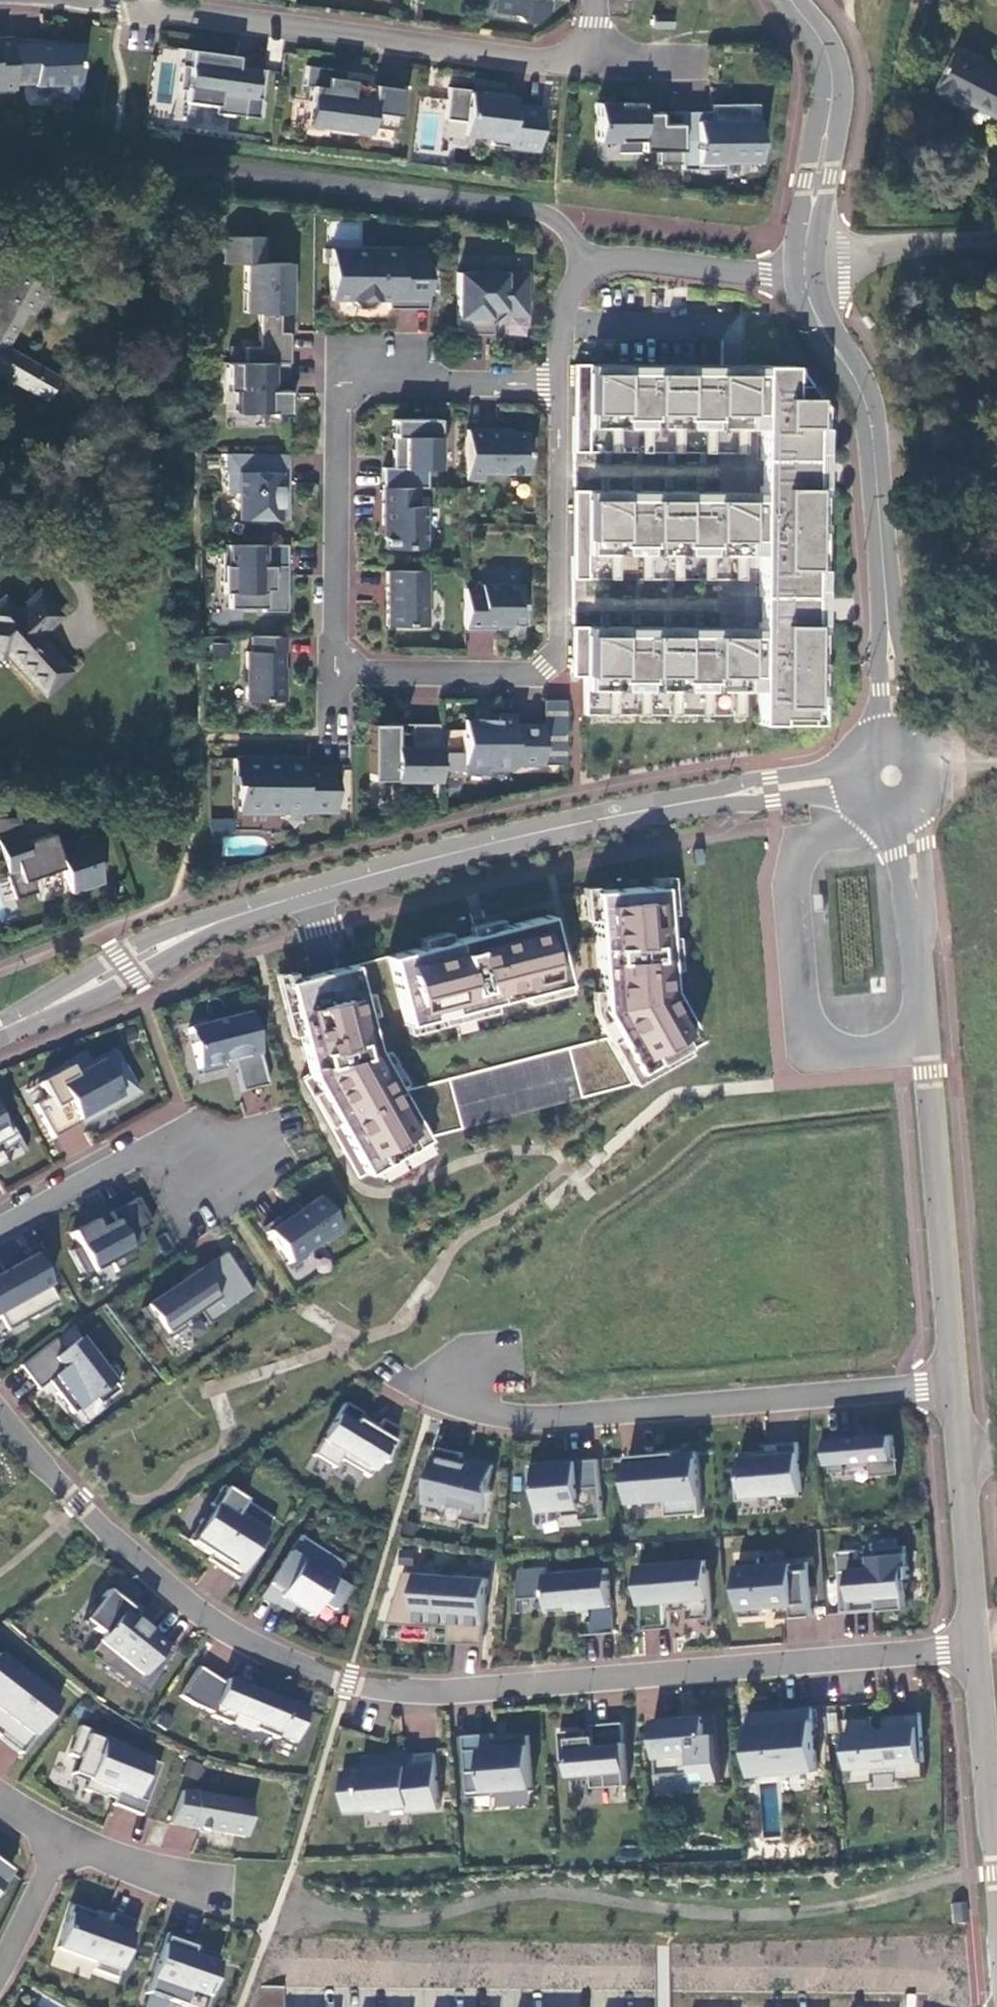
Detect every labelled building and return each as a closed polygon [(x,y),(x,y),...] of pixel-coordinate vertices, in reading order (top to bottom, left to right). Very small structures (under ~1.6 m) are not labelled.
[(493,12),(512,15),(516,21),(533,23),(547,14),(548,8),(546,8),(547,1),(549,2),(549,0),(495,0),(493,12)] [(671,16),(652,15),(652,27),(670,27),(671,16)] [(11,37),(0,37),(0,90),(13,89),(13,84),(11,40),(11,37)] [(82,65),(84,45),(64,43),(63,46),(53,45),(53,42),(32,39),(11,40),(13,84),(34,83),(34,86),(55,85),(60,93),(79,92),(78,65),(82,65)] [(228,55),(190,50),(188,66),(181,65),(178,89),(185,90),(183,101),(215,106),(214,113),(259,119),(265,70),(227,65),(228,55)] [(996,115),(996,70),(960,50),(938,90),(959,105),(964,97),(996,115)] [(326,123),(325,127),(368,132),(369,127),(398,131),(403,89),(374,85),(369,84),(352,82),(342,81),(343,71),(306,66),(303,85),(311,86),(306,120),(326,123)] [(472,90),(448,87),(444,119),(464,122),(462,135),(486,138),(491,145),(537,151),(542,109),(512,105),(513,95),(484,92),(483,97),(471,95),(472,90)] [(681,162),(680,112),(641,113),(641,103),(597,103),(597,142),(641,141),(641,151),(659,151),(659,163),(681,162)] [(681,162),(681,170),(724,170),(724,162),(751,162),(751,141),(758,141),(758,104),(730,105),(711,105),(711,112),(680,112),(681,162)] [(263,263),(264,237),(222,237),(222,264),(232,264),(245,264),(245,313),(260,313),(259,348),(245,348),(244,363),(288,363),(289,333),(279,333),(279,313),(289,313),(289,263),(263,263)] [(399,249),(330,249),(329,300),(351,300),(351,302),(358,309),(360,309),(368,309),(370,309),(377,302),(377,300),(379,300),(380,296),(387,296),(387,309),(426,309),(427,254),(399,254),(399,249)] [(526,273),(456,272),(456,334),(491,334),(491,324),(501,316),(526,316),(526,273)] [(7,275),(0,286),(0,379),(40,402),(53,381),(3,351),(23,317),(30,320),(43,295),(7,275)] [(288,363),(244,363),(227,363),(226,391),(236,391),(235,413),(272,413),(272,416),(288,416),(288,391),(273,390),(273,381),(288,382),(288,363)] [(747,459),(748,371),(574,369),(573,457),(747,459)] [(747,459),(760,459),(761,371),(748,371),(747,459)] [(792,391),(792,372),(761,371),(760,459),(760,498),(759,586),(759,633),(758,722),(758,730),(808,730),(811,492),(811,467),(813,400),(807,391),(792,391)] [(792,391),(807,391),(792,372),(792,391)] [(823,412),(813,400),(811,467),(823,468),(823,412)] [(383,468),(383,488),(418,488),(427,488),(427,469),(438,469),(438,419),(393,419),(393,468),(383,468)] [(527,473),(527,432),(500,432),(500,429),(466,429),(465,480),(482,480),(482,473),(527,473)] [(288,474),(288,454),(226,454),(226,473),(228,473),(228,493),(237,493),(237,506),(242,520),(260,520),(264,514),(272,520),(287,520),(288,484),(281,484),(279,476),(288,474)] [(418,507),(418,488),(383,488),(382,525),(385,525),(384,549),(425,549),(425,507),(418,507)] [(746,586),(747,497),(573,496),(572,584),(746,586)] [(746,586),(759,586),(760,498),(747,497),(746,586)] [(262,612),(286,612),(286,577),(271,576),(271,567),(286,567),(286,545),(221,544),(220,593),(225,593),(225,608),(262,608),(262,612)] [(426,627),(426,571),(386,571),(385,626),(426,627)] [(480,589),(465,588),(464,629),(497,630),(497,626),(526,626),(526,605),(521,604),(521,585),(480,585),(480,589)] [(4,651),(43,692),(67,670),(37,637),(60,616),(37,593),(15,614),(0,599),(0,654),(4,651)] [(745,722),(745,633),(571,632),(571,676),(585,676),(585,721),(745,722)] [(758,722),(759,633),(745,633),(745,722),(758,722)] [(286,637),(251,637),(251,652),(246,652),(246,701),(286,702),(286,680),(283,680),(284,653),(286,653),(286,637)] [(565,700),(542,700),(542,724),(542,764),(565,765),(565,700)] [(462,719),(462,764),(486,764),(486,769),(512,769),(512,764),(542,764),(542,724),(512,724),(512,714),(495,714),(495,719),(462,719)] [(438,780),(438,724),(411,724),(411,747),(396,747),(395,724),(385,724),(370,724),(370,780),(438,780)] [(280,758),(233,758),(233,783),(238,783),(238,811),(303,811),(303,809),(334,810),(334,769),(304,768),(304,766),(280,766),(280,758)] [(6,873),(16,869),(20,881),(31,877),(61,867),(69,892),(101,882),(86,836),(55,846),(51,832),(22,842),(19,832),(19,817),(0,817),(0,855),(6,873)] [(701,845),(692,847),(694,862),(704,861),(701,845)] [(16,869),(6,873),(15,899),(36,892),(31,877),(20,881),(16,869)] [(662,886),(664,914),(673,913),(670,876),(653,877),(654,886),(662,886)] [(591,891),(596,890),(596,886),(582,887),(585,920),(594,919),(591,891)] [(664,914),(662,886),(654,886),(596,890),(591,891),(594,919),(596,956),(599,990),(600,1010),(635,1073),(683,1045),(697,1038),(670,989),(669,969),(666,937),(664,914)] [(421,947),(385,956),(404,1026),(492,1003),(523,995),(565,984),(548,915),(500,927),(482,932),(469,935),(448,940),(421,947)] [(482,932),(500,927),(498,918),(467,926),(469,935),(482,932)] [(421,947),(448,940),(446,932),(419,938),(421,947)] [(666,937),(669,969),(677,968),(675,937),(666,937)] [(361,995),(353,964),(292,980),(285,982),(298,1034),(303,1055),(308,1075),(363,1174),(372,1169),(425,1139),(399,1092),(397,1088),(378,1055),(375,1049),(367,1016),(361,995)] [(285,982),(292,980),(291,971),(274,975),(289,1036),(298,1034),(285,982)] [(565,984),(523,995),(525,1003),(568,992),(565,984)] [(600,1010),(599,990),(590,991),(591,1013),(606,1039),(632,1084),(688,1053),(683,1045),(635,1073),(600,1010)] [(370,993),(361,995),(367,1016),(375,1014),(370,993)] [(494,1010),(492,1003),(404,1026),(406,1033),(494,1010)] [(248,1014),(186,1029),(198,1077),(225,1071),(223,1064),(232,1061),(240,1093),(266,1086),(248,1014)] [(606,1039),(566,1049),(579,1099),(629,1086),(632,1084),(606,1039)] [(461,1129),(579,1099),(566,1049),(448,1079),(461,1129)] [(378,1055),(397,1088),(404,1083),(386,1050),(378,1055)] [(68,1067),(25,1091),(51,1140),(85,1121),(83,1117),(90,1114),(92,1117),(137,1093),(115,1053),(73,1077),(68,1067)] [(448,1079),(399,1092),(425,1139),(461,1129),(448,1079)] [(3,1150),(19,1142),(0,1108),(0,1144),(3,1150)] [(425,1139),(372,1169),(376,1177),(430,1147),(425,1139)] [(138,1232),(150,1226),(136,1199),(108,1214),(113,1223),(98,1231),(93,1221),(69,1234),(76,1248),(68,1252),(82,1278),(78,1280),(79,1281),(83,1279),(109,1264),(114,1273),(136,1261),(131,1252),(145,1244),(138,1232)] [(324,1246),(340,1234),(316,1199),(284,1220),(280,1215),(262,1227),(290,1269),(306,1257),(303,1253),(321,1242),(324,1246)] [(284,1220),(298,1211),(295,1205),(280,1215),(284,1220)] [(182,1282),(141,1309),(151,1324),(155,1321),(168,1339),(185,1328),(182,1323),(199,1312),(209,1325),(253,1295),(225,1253),(192,1275),(182,1282)] [(6,1332),(57,1304),(31,1257),(0,1274),(0,1273),(0,1322),(6,1332)] [(72,1415),(93,1398),(99,1406),(119,1390),(80,1340),(64,1352),(55,1340),(19,1367),(37,1391),(52,1380),(61,1390),(56,1394),(72,1415)] [(344,1404),(313,1456),(334,1469),(339,1461),(368,1479),(380,1460),(387,1464),(398,1430),(382,1420),(375,1433),(357,1422),(361,1414),(344,1404)] [(874,1476),(902,1474),(901,1457),(897,1458),(895,1434),(830,1439),(832,1472),(847,1471),(846,1462),(873,1461),(874,1476)] [(784,1497),(804,1495),(800,1442),(765,1445),(765,1446),(781,1445),(782,1454),(771,1454),(771,1451),(743,1453),(744,1473),(738,1473),(740,1501),(763,1499),(763,1495),(784,1494),(784,1497)] [(494,1492),(491,1487),(496,1465),(473,1459),(472,1464),(464,1462),(466,1454),(440,1447),(426,1503),(447,1508),(449,1503),(466,1507),(463,1519),(487,1525),(494,1492)] [(669,1517),(704,1514),(698,1451),(631,1457),(634,1503),(668,1500),(669,1517)] [(584,1520),(606,1518),(603,1487),(601,1459),(579,1461),(563,1462),(531,1465),(533,1484),(540,1483),(542,1511),(566,1509),(566,1516),(583,1515),(584,1520)] [(202,1520),(188,1541),(211,1556),(208,1561),(237,1580),(255,1552),(251,1549),(259,1536),(263,1539),(275,1520),(223,1487),(211,1505),(214,1507),(205,1522),(202,1520)] [(345,1564),(300,1535),(262,1595),(279,1606),(284,1600),(311,1617),(321,1602),(334,1611),(348,1589),(335,1580),(345,1564)] [(839,1552),(845,1614),(846,1614),(846,1612),(873,1610),(872,1606),(872,1599),(881,1598),(881,1605),(882,1611),(909,1609),(907,1579),(912,1579),(910,1566),(909,1566),(908,1546),(877,1549),(877,1556),(860,1557),(859,1551),(839,1552)] [(762,1558),(740,1560),(744,1618),(767,1616),(766,1606),(794,1604),(795,1618),(814,1616),(811,1569),(810,1562),(796,1563),(763,1565),(762,1558)] [(640,1566),(645,1630),(674,1628),(672,1612),(672,1602),(689,1600),(690,1610),(691,1620),(714,1618),(709,1560),(640,1566)] [(609,1568),(547,1573),(550,1611),(593,1607),(595,1634),(584,1635),(583,1636),(595,1635),(615,1634),(609,1568)] [(405,1572),(385,1639),(386,1639),(392,1617),(452,1622),(450,1643),(484,1644),(489,1578),(405,1572)] [(137,1615),(107,1591),(83,1622),(103,1637),(98,1643),(112,1654),(103,1667),(145,1695),(174,1651),(146,1632),(132,1622),(137,1615)] [(689,1600),(672,1602),(672,1612),(690,1610),(689,1600)] [(151,1626),(137,1615),(132,1622),(146,1632),(151,1626)] [(88,1656),(103,1667),(112,1654),(98,1643),(88,1656)] [(21,1756),(61,1704),(0,1658),(0,1740),(21,1756)] [(225,1684),(199,1667),(180,1697),(193,1705),(213,1714),(211,1717),(231,1725),(235,1716),(258,1725),(255,1730),(278,1739),(279,1737),(296,1743),(310,1710),(264,1690),(262,1694),(227,1680),(225,1684)] [(814,1707),(750,1712),(755,1777),(820,1771),(814,1707)] [(875,1717),(846,1719),(851,1784),(877,1782),(876,1767),(899,1765),(900,1780),(928,1777),(923,1713),(895,1715),(896,1720),(886,1721),(885,1716),(884,1716),(885,1730),(876,1730),(875,1717)] [(685,1718),(655,1721),(660,1775),(698,1772),(699,1782),(725,1780),(720,1715),(706,1716),(685,1718)] [(594,1788),(630,1785),(625,1722),(595,1725),(596,1737),(588,1737),(588,1730),(560,1732),(563,1761),(571,1760),(573,1776),(593,1774),(594,1788)] [(126,1746),(80,1728),(69,1756),(78,1760),(72,1776),(88,1782),(84,1792),(104,1800),(106,1796),(110,1786),(119,1789),(115,1800),(112,1806),(141,1818),(162,1766),(124,1751),(126,1746)] [(496,1733),(466,1736),(471,1798),(497,1796),(497,1791),(535,1787),(531,1735),(507,1737),(507,1742),(496,1743),(496,1738),(496,1733)] [(412,1811),(442,1809),(437,1753),(400,1757),(400,1762),(392,1763),(391,1757),(366,1759),(367,1770),(343,1772),(347,1812),(411,1807),(412,1811)] [(110,1786),(106,1796),(115,1800),(119,1789),(110,1786)] [(170,1826),(246,1838),(252,1804),(183,1792),(170,1826)] [(10,1874),(0,1866),(0,1887),(10,1874)] [(953,1906),(954,1924),(966,1923),(964,1905),(953,1906)] [(127,1954),(137,1925),(111,1915),(108,1924),(106,1930),(92,1925),(94,1919),(95,1917),(70,1908),(56,1951),(95,1964),(92,1972),(115,1980),(124,1954),(127,1954)] [(108,1924),(94,1919),(92,1925),(106,1930),(108,1924)] [(177,2006),(203,2006),(220,1959),(200,1952),(199,1953),(197,1959),(190,1956),(192,1950),(194,1945),(166,1935),(144,1995),(177,2006)] [(197,1959),(199,1953),(192,1950),(190,1956),(197,1959)] [(283,1989),(258,1986),(256,2006),(281,2006),(283,1989)]
